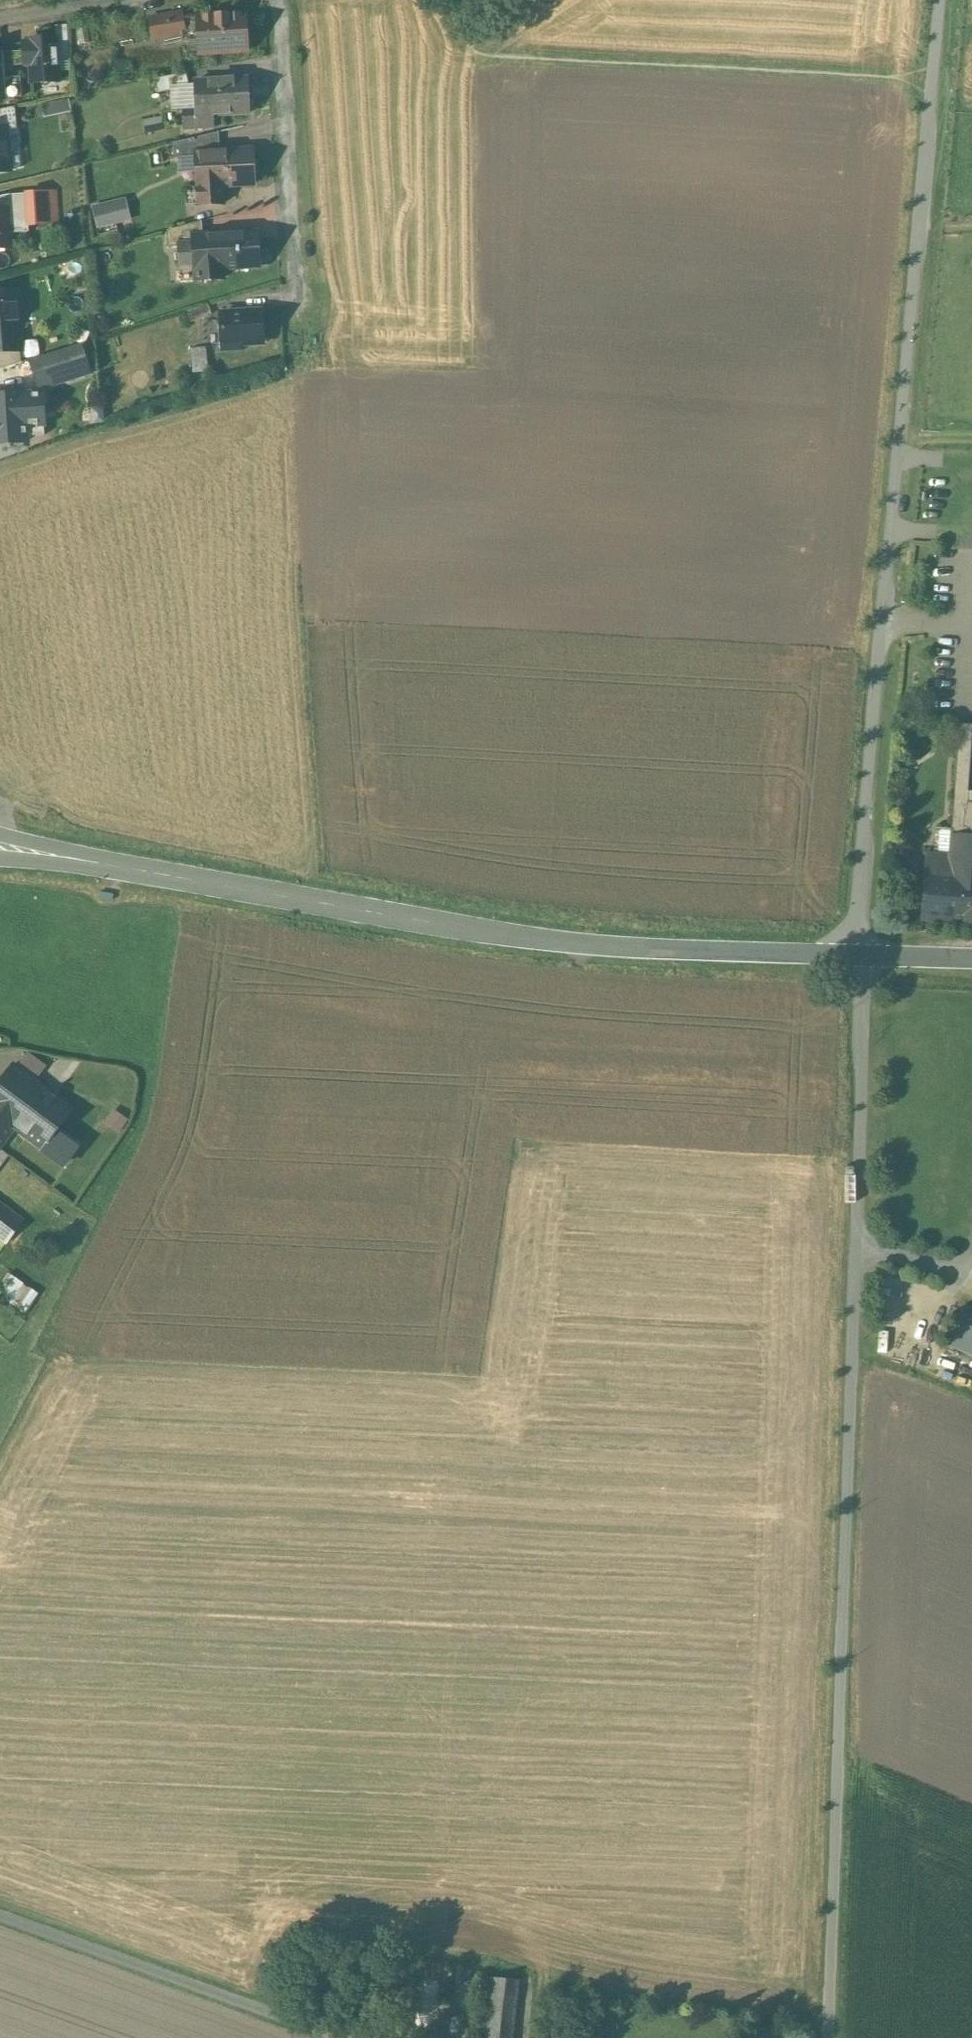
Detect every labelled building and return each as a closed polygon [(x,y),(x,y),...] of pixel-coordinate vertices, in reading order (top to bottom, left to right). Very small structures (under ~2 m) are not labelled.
[(181,13),(151,19),(155,39),(183,35),(183,38),(185,38),(182,20),(181,13)] [(244,16),(182,20),(185,38),(207,36),(208,53),(247,50),(244,16)] [(56,26),(56,38),(58,59),(69,59),(67,24),(56,26)] [(24,43),(25,51),(25,65),(30,65),(32,83),(59,82),(58,59),(56,38),(28,40),(29,43),(24,43)] [(0,53),(0,98),(22,97),(21,78),(5,79),(5,67),(25,65),(25,51),(0,53)] [(186,73),(167,77),(170,91),(189,86),(186,73)] [(249,79),(195,82),(196,108),(183,109),(184,128),(214,127),(214,115),(250,113),(249,79)] [(74,112),(73,100),(47,100),(48,112),(74,112)] [(0,110),(0,130),(6,129),(17,128),(15,107),(0,110)] [(10,171),(6,129),(0,130),(0,172),(10,171)] [(218,133),(174,143),(174,158),(197,157),(196,152),(219,151),(218,133)] [(219,151),(196,152),(197,157),(199,205),(224,204),(223,186),(254,185),(253,150),(219,151)] [(54,192),(26,194),(28,225),(56,223),(54,192)] [(94,205),(100,228),(135,218),(129,195),(94,205)] [(12,208),(12,196),(0,196),(0,207),(12,208)] [(0,210),(0,248),(11,247),(8,209),(0,210)] [(203,244),(202,222),(167,231),(168,246),(194,245),(203,244)] [(203,244),(194,245),(196,281),(224,279),(223,269),(259,267),(257,233),(208,236),(209,244),(203,244)] [(0,293),(0,336),(20,334),(17,292),(0,293)] [(208,305),(185,313),(188,323),(211,315),(208,305)] [(262,312),(222,313),(223,349),(240,349),(240,345),(263,344),(262,312)] [(22,363),(20,334),(0,336),(0,370),(22,363)] [(81,344),(31,360),(40,388),(90,373),(81,344)] [(206,347),(191,348),(193,372),(208,371),(206,347)] [(0,397),(0,443),(27,441),(27,438),(45,437),(42,394),(0,397)] [(967,803),(971,741),(971,724),(959,723),(950,854),(927,852),(922,919),(971,923),(971,804),(967,803)] [(44,1089),(14,1066),(0,1084),(0,1147),(15,1128),(44,1089)] [(72,1109),(44,1089),(15,1128),(65,1164),(76,1148),(54,1132),(72,1109)] [(122,1132),(131,1117),(116,1108),(107,1123),(122,1132)] [(8,1243),(24,1221),(0,1204),(0,1238),(8,1243)] [(32,1310),(42,1288),(9,1273),(0,1294),(0,1296),(32,1310)] [(947,1346),(971,1356),(971,1308),(965,1304),(947,1346)] [(477,2037),(512,2037),(519,1980),(484,1976),(477,2037)]
